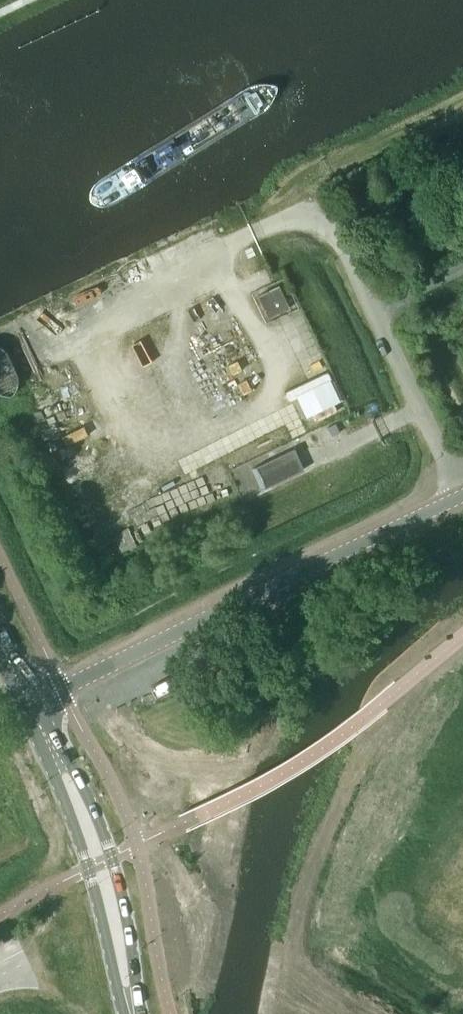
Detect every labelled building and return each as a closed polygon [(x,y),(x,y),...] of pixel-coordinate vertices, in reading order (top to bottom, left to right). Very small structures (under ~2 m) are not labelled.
[(290,450),(252,468),(262,490),(300,471),(290,450)]
